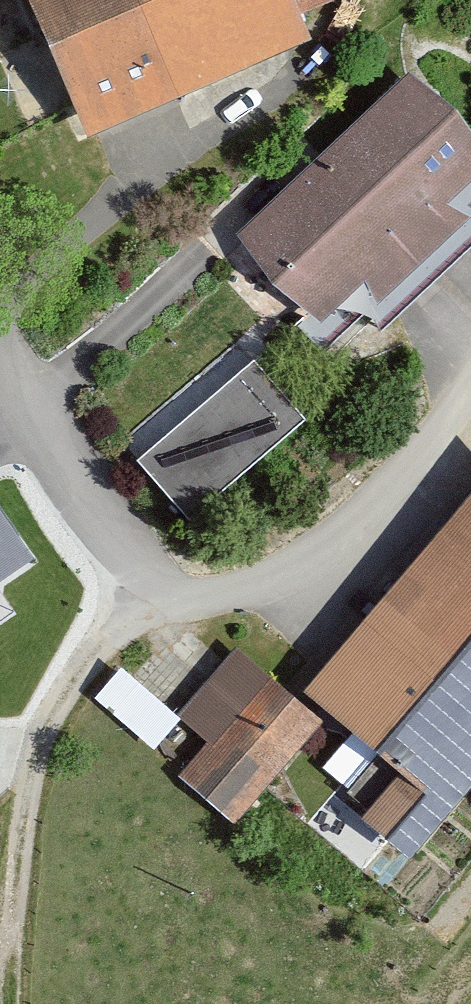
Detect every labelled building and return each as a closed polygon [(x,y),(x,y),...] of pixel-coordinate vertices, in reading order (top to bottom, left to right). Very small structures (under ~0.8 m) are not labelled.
[(68,144),(296,47),(276,0),(5,0),(68,144)] [(392,62),(216,231),(300,318),(341,279),(360,299),(470,192),(470,143),(392,62)] [(297,420),(241,357),(128,457),(183,520),(297,420)] [(288,691),(317,716),(392,778),(359,818),(412,862),(470,792),(470,479),(288,691)] [(43,551),(0,490),(0,580),(43,551)] [(288,691),(232,640),(146,737),(231,813),(317,716),(288,691)]
